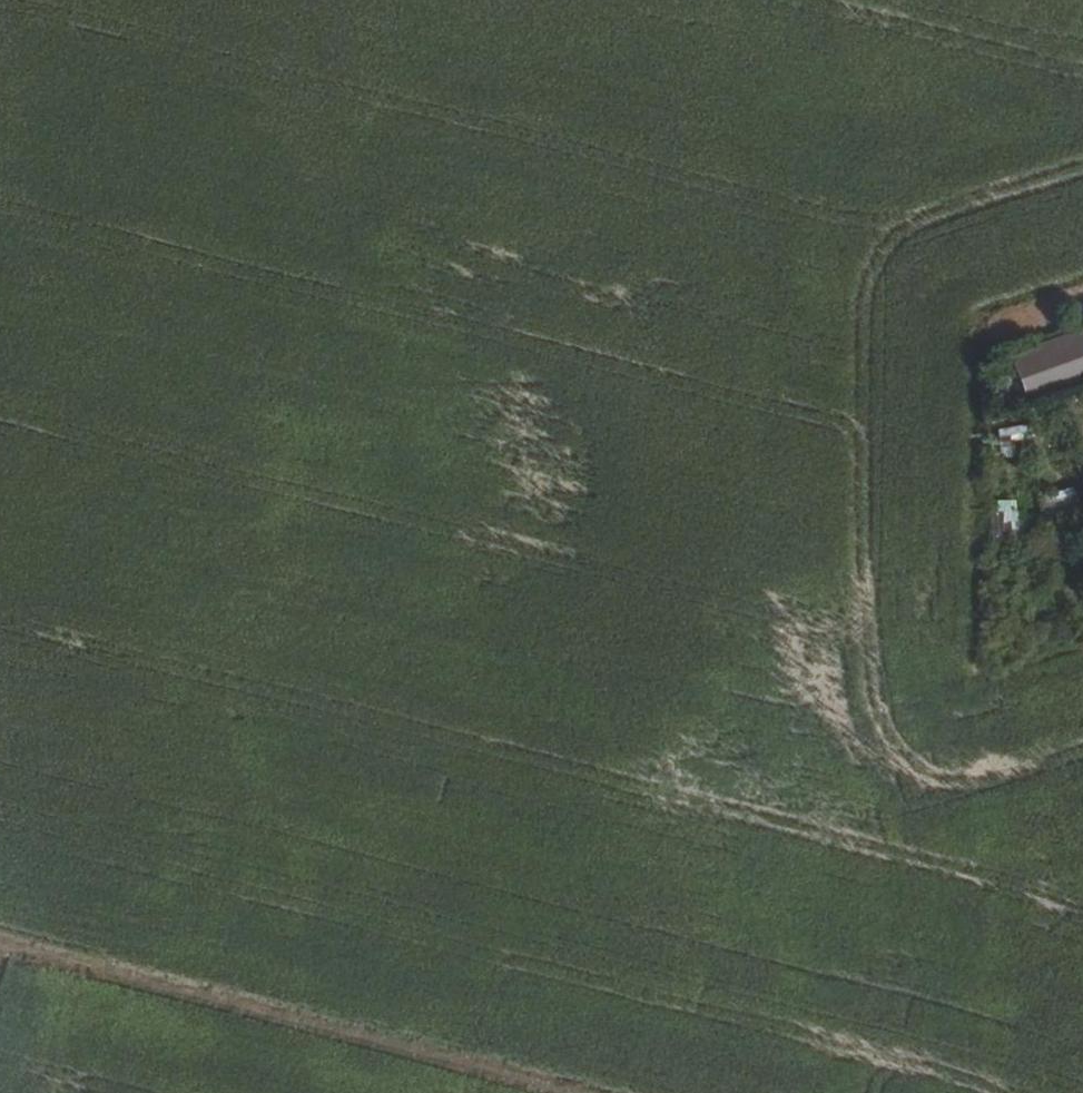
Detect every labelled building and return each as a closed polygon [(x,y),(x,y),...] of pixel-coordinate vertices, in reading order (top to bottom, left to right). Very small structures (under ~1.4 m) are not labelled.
[(1027,397),(1082,375),(1082,327),(1011,356),(1027,397)] [(1072,485),(1046,495),(1052,511),(1078,501),(1072,485)] [(1018,500),(996,500),(996,542),(1018,542),(1018,500)]
